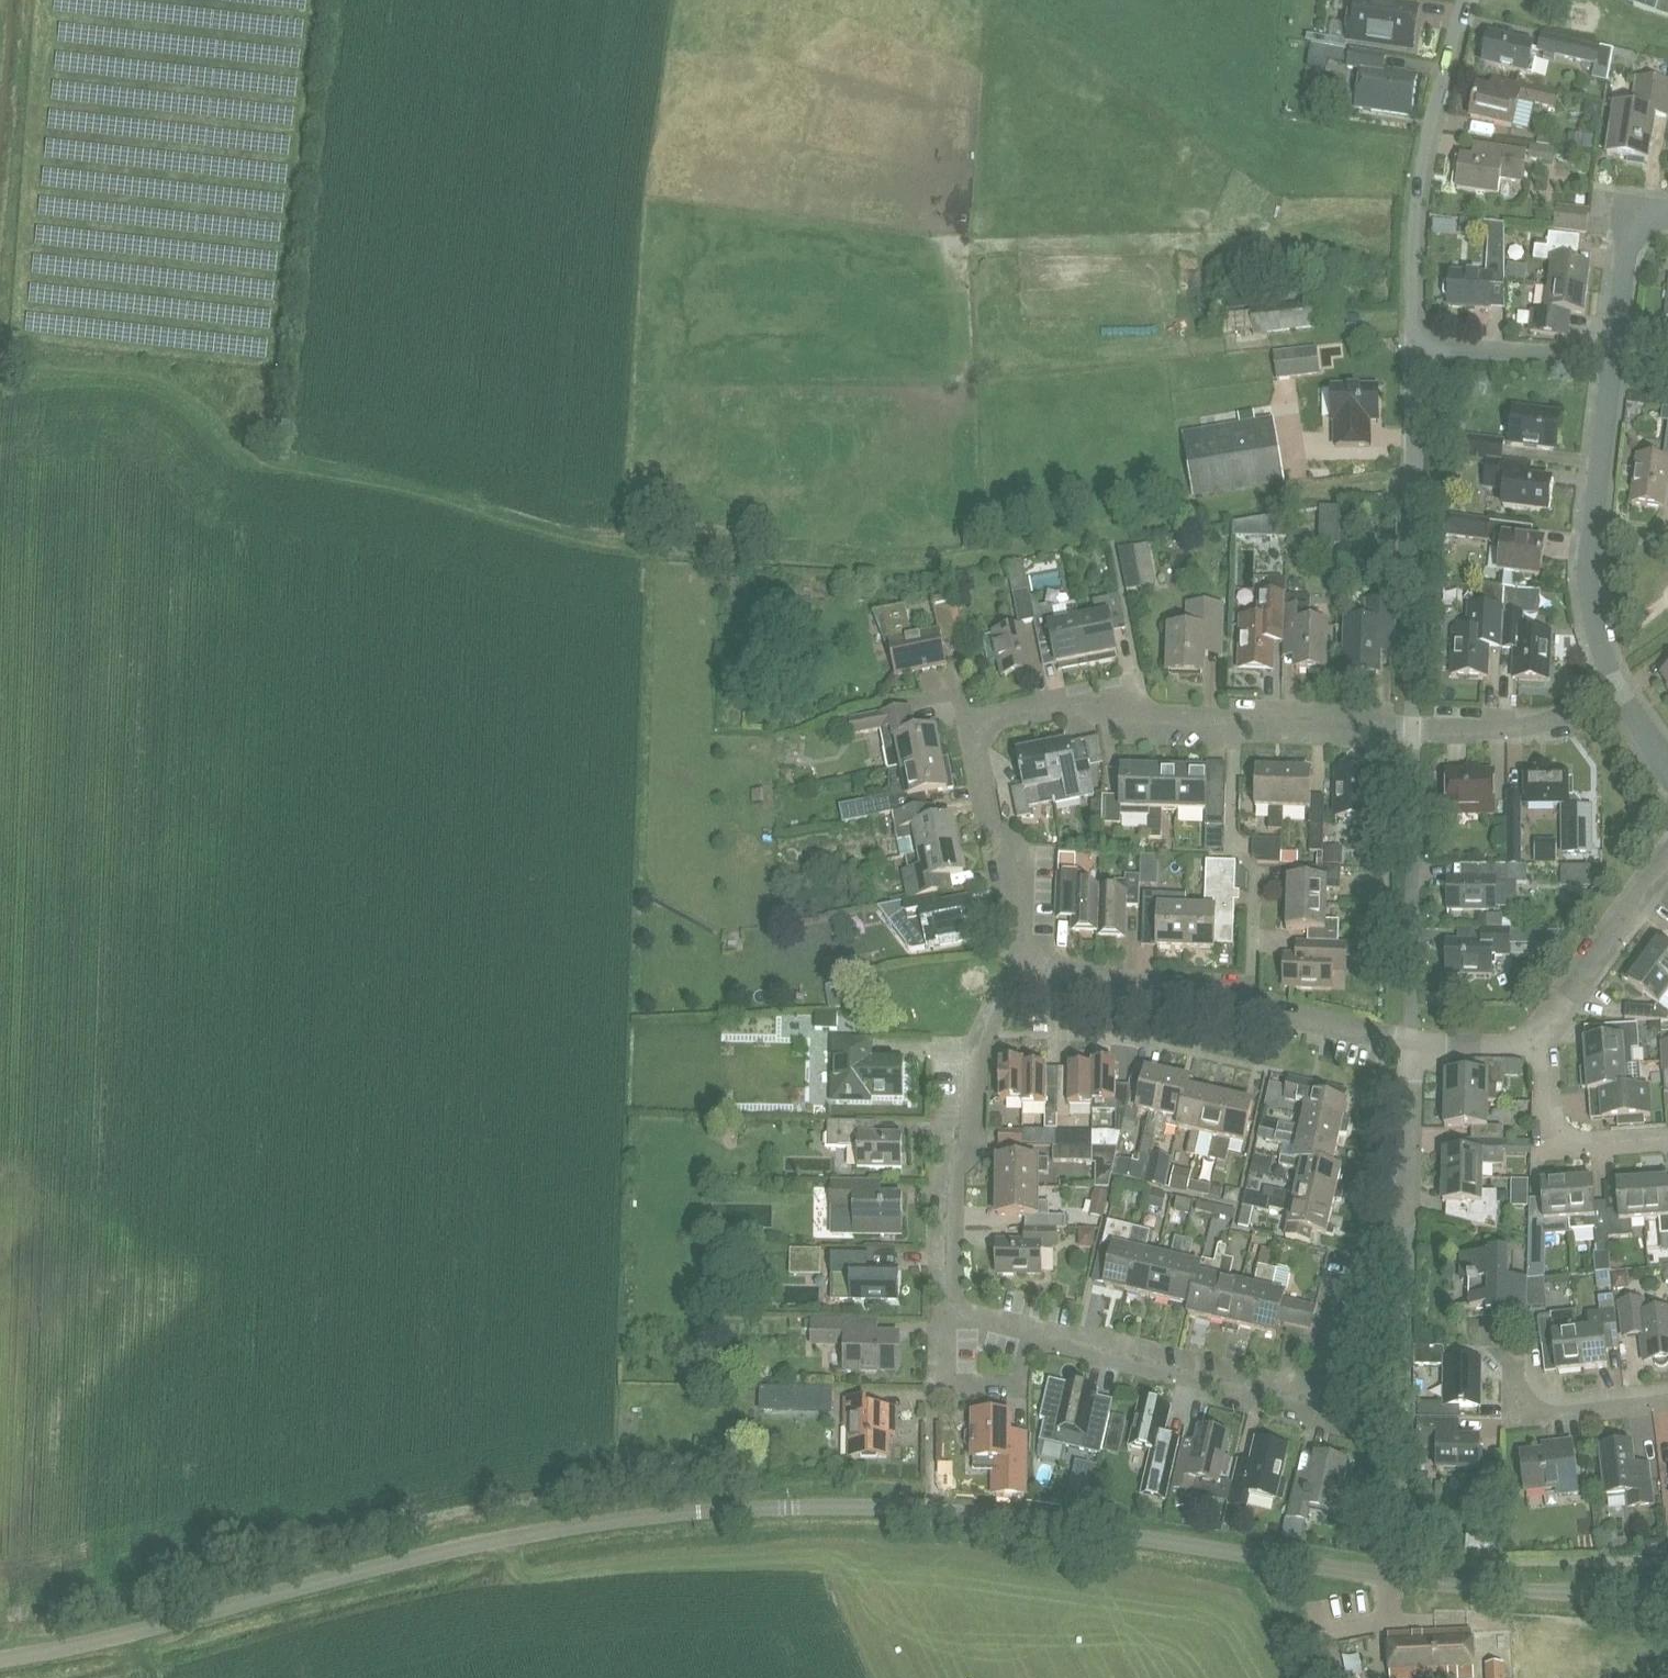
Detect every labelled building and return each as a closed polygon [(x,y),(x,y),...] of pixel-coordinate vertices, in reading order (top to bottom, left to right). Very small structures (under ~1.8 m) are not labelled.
[(1635,4),(1655,11),(1659,0),(1636,0),(1635,4)] [(1655,11),(1667,15),(1667,0),(1659,0),(1655,11)] [(1411,49),(1416,9),(1351,1),(1346,40),(1411,49)] [(1536,60),(1530,58),(1533,45),(1490,35),(1484,63),(1533,75),(1536,60)] [(1541,35),(1538,50),(1595,63),(1599,48),(1541,35)] [(1599,48),(1595,63),(1592,79),(1608,83),(1611,64),(1613,52),(1599,48)] [(1384,56),(1349,51),(1346,69),(1360,71),(1354,108),(1410,116),(1416,74),(1382,69),(1384,56)] [(1478,87),(1471,117),(1512,127),(1528,131),(1534,105),(1556,110),(1560,92),(1520,83),(1494,77),(1491,90),(1478,87)] [(1637,79),(1632,109),(1615,106),(1608,155),(1630,158),(1629,165),(1644,167),(1645,161),(1648,161),(1656,115),(1667,117),(1667,84),(1637,79)] [(1600,104),(1587,101),(1585,114),(1597,116),(1600,104)] [(1462,158),(1457,191),(1498,197),(1501,179),(1522,182),(1527,152),(1492,147),(1472,144),(1469,159),(1462,158)] [(1551,160),(1553,147),(1530,144),(1528,157),(1551,160)] [(1587,233),(1590,211),(1559,207),(1556,228),(1587,233)] [(1450,307),(1491,309),(1492,285),(1505,286),(1505,225),(1481,221),(1480,234),(1488,235),(1486,276),(1452,274),(1452,283),(1448,283),(1444,285),(1444,295),(1447,298),(1451,298),(1450,307)] [(1552,262),(1548,285),(1588,291),(1591,266),(1571,264),(1573,248),(1579,249),(1581,238),(1550,233),(1548,247),(1536,246),(1534,260),(1552,262)] [(1225,271),(1229,310),(1246,308),(1242,269),(1225,271)] [(1530,302),(1529,272),(1513,273),(1514,303),(1530,302)] [(1585,314),(1588,291),(1548,285),(1545,313),(1533,312),(1530,332),(1559,336),(1563,311),(1585,314)] [(1313,302),(1251,310),(1254,334),(1316,327),(1313,302)] [(1277,381),(1321,376),(1318,348),(1274,353),(1277,381)] [(1331,421),(1336,421),(1336,447),(1369,447),(1369,420),(1378,420),(1378,387),(1331,388),(1331,421)] [(1554,450),(1558,415),(1516,410),(1511,444),(1554,450)] [(1194,499),(1284,484),(1273,417),(1183,432),(1194,499)] [(1459,456),(1488,460),(1500,461),(1502,441),(1461,436),(1459,456)] [(1667,468),(1667,461),(1639,457),(1632,503),(1663,507),(1667,468)] [(1500,461),(1488,460),(1485,487),(1506,489),(1504,507),(1547,512),(1550,482),(1518,478),(1519,463),(1500,461)] [(1233,536),(1287,538),(1287,523),(1281,517),(1233,525),(1233,536)] [(1489,522),(1451,518),(1449,536),(1486,541),(1489,522)] [(1542,541),(1494,536),(1493,547),(1502,548),(1499,572),(1539,576),(1542,552),(1540,551),(1542,541)] [(1161,586),(1152,543),(1122,548),(1131,591),(1161,586)] [(1022,561),(1007,564),(1019,623),(1033,620),(1029,598),(1022,561)] [(1501,647),(1503,613),(1504,590),(1504,587),(1483,586),(1482,607),(1469,606),(1467,632),(1453,631),(1451,675),(1486,677),(1488,646),(1501,647)] [(1503,613),(1501,647),(1501,648),(1514,649),(1513,679),(1548,681),(1551,632),(1521,631),(1524,591),(1504,590),(1503,613)] [(1240,668),(1271,669),(1272,627),(1283,628),(1284,596),(1261,595),(1260,611),(1247,610),(1244,614),(1244,619),(1241,619),(1240,668)] [(1116,660),(1115,653),(1116,653),(1111,625),(1124,623),(1118,596),(1092,601),(1096,618),(1079,621),(1087,666),(1116,660)] [(1324,670),(1325,626),(1309,625),(1310,597),(1284,596),(1283,628),(1283,642),(1297,643),(1296,669),(1324,670)] [(1058,672),(1087,666),(1079,621),(1056,626),(1052,608),(1048,605),(1040,607),(1033,597),(1029,598),(1033,620),(1038,646),(1051,644),(1056,665),(1057,665),(1058,672)] [(1393,637),(1394,603),(1368,602),(1367,624),(1348,623),(1346,674),(1378,675),(1380,636),(1393,637)] [(938,632),(912,637),(905,606),(884,610),(891,641),(889,642),(896,676),(946,666),(941,645),(957,642),(950,604),(933,607),(938,632)] [(1220,643),(1221,606),(1187,605),(1186,629),(1170,628),(1168,673),(1203,674),(1204,642),(1220,643)] [(1001,677),(1032,670),(1024,627),(992,634),(1001,677)] [(892,727),(894,738),(886,740),(883,744),(888,771),(902,768),(941,760),(935,730),(914,735),(909,711),(851,722),(853,735),(892,727)] [(1067,800),(1093,794),(1087,765),(1074,768),(1069,744),(1044,749),(1054,802),(1054,805),(1056,805),(1054,799),(1066,796),(1067,800)] [(1041,805),(1040,801),(1052,799),(1053,805),(1054,805),(1054,802),(1044,749),(1018,754),(1025,787),(1011,790),(1017,819),(1031,816),(1029,807),(1041,805)] [(889,790),(890,797),(866,801),(869,817),(893,813),(894,814),(921,808),(919,795),(947,790),(951,789),(945,759),(941,760),(902,768),(905,787),(889,790)] [(1525,772),(1525,803),(1568,804),(1568,806),(1581,806),(1581,802),(1573,794),(1568,794),(1569,777),(1569,773),(1552,772),(1552,766),(1534,766),(1534,772),(1525,772)] [(1477,815),(1493,815),(1492,774),(1479,774),(1479,768),(1465,769),(1465,774),(1447,775),(1447,810),(1477,810),(1477,815)] [(1121,808),(1149,809),(1150,770),(1121,769),(1121,797),(1102,796),(1101,824),(1120,824),(1121,808)] [(1268,830),(1281,831),(1283,770),(1257,769),(1255,808),(1269,808),(1268,830)] [(1149,809),(1177,810),(1179,771),(1150,770),(1149,809)] [(1309,810),(1310,771),(1283,770),(1281,831),(1282,831),(1283,809),(1309,810)] [(1179,771),(1177,810),(1205,811),(1204,826),(1225,827),(1225,796),(1214,796),(1214,800),(1206,800),(1207,772),(1179,771)] [(1383,826),(1384,800),(1369,799),(1370,773),(1337,772),(1335,817),(1368,818),(1368,825),(1383,826)] [(1507,865),(1522,865),(1521,792),(1506,793),(1507,865)] [(1563,806),(1563,853),(1587,853),(1593,853),(1592,806),(1581,806),(1568,806),(1563,806)] [(905,856),(958,846),(952,818),(926,823),(923,808),(921,808),(894,814),(892,814),(901,858),(905,857),(905,856)] [(1149,819),(1149,838),(1161,839),(1162,819),(1149,819)] [(1323,825),(1311,824),(1310,852),(1322,852),(1323,825)] [(1281,864),(1282,840),(1253,839),(1253,858),(1259,863),(1281,864)] [(908,870),(903,871),(909,901),(936,896),(954,892),(951,877),(963,874),(958,846),(905,856),(905,857),(908,870)] [(1286,850),(1285,861),(1303,863),(1304,852),(1286,850)] [(1071,931),(1096,932),(1097,932),(1099,892),(1100,888),(1082,886),(1083,876),(1075,876),(1076,856),(1059,855),(1056,918),(1071,919),(1071,931)] [(1164,856),(1145,856),(1145,884),(1164,884),(1164,856)] [(1233,925),(1235,877),(1235,867),(1207,865),(1205,908),(1187,908),(1185,950),(1213,951),(1214,924),(1233,925)] [(1507,865),(1479,865),(1479,878),(1447,878),(1447,909),(1494,910),(1495,883),(1505,883),(1505,879),(1517,879),(1525,876),(1525,865),(1522,865),(1507,865)] [(1287,877),(1286,903),(1326,905),(1326,889),(1339,890),(1340,868),(1310,866),(1309,878),(1287,877)] [(1114,892),(1099,892),(1097,932),(1096,932),(1096,935),(1123,936),(1125,906),(1139,906),(1140,876),(1125,875),(1125,881),(1114,881),(1114,892)] [(1156,948),(1185,950),(1187,908),(1186,908),(1187,895),(1143,893),(1142,922),(1157,923),(1156,948)] [(910,951),(975,939),(968,902),(938,908),(936,896),(909,901),(904,902),(907,917),(893,929),(910,951)] [(1307,942),(1317,942),(1337,943),(1338,921),(1325,920),(1326,905),(1286,903),(1285,929),(1307,930),(1307,942)] [(1508,955),(1508,929),(1482,928),(1481,943),(1446,942),(1446,974),(1490,974),(1491,955),(1508,955)] [(1657,942),(1652,938),(1637,958),(1667,981),(1667,950),(1657,942)] [(1337,943),(1317,942),(1317,956),(1285,955),(1284,986),(1331,988),(1331,973),(1345,973),(1346,943),(1337,943)] [(1667,992),(1667,981),(1637,958),(1621,978),(1627,982),(1627,983),(1658,1006),(1667,992)] [(1661,1020),(1665,1021),(1667,1017),(1667,1014),(1665,1012),(1657,1011),(1651,1007),(1624,1005),(1623,1018),(1661,1020)] [(815,1032),(837,1032),(837,1016),(815,1016),(815,1032)] [(1585,1067),(1624,1064),(1633,1063),(1632,1050),(1638,1050),(1636,1025),(1611,1027),(1612,1040),(1583,1042),(1585,1067)] [(867,1096),(902,1096),(903,1061),(867,1061),(867,1045),(837,1045),(837,1099),(841,1099),(841,1104),(849,1104),(849,1099),(867,1100),(867,1096)] [(1023,1101),(1023,1067),(1023,1062),(999,1062),(999,1101),(1023,1101)] [(1444,1074),(1444,1100),(1487,1101),(1496,1102),(1496,1086),(1503,1086),(1503,1063),(1474,1062),(1474,1075),(1444,1074)] [(1092,1068),(1092,1102),(1114,1102),(1114,1111),(1126,1111),(1131,1085),(1115,1085),(1115,1063),(1092,1064),(1092,1068)] [(1600,1091),(1602,1119),(1650,1116),(1648,1086),(1625,1088),(1624,1064),(1585,1067),(1585,1070),(1580,1070),(1582,1090),(1587,1089),(1587,1092),(1600,1091)] [(1023,1067),(1023,1101),(1023,1106),(1044,1106),(1044,1115),(1045,1115),(1045,1129),(1057,1129),(1057,1115),(1058,1090),(1046,1090),(1046,1067),(1023,1067)] [(1092,1102),(1092,1068),(1069,1068),(1069,1090),(1058,1090),(1057,1115),(1069,1115),(1069,1106),(1092,1106),(1092,1102)] [(1145,1135),(1154,1137),(1168,1075),(1146,1070),(1137,1111),(1149,1114),(1145,1135)] [(1178,1129),(1187,1088),(1189,1080),(1168,1075),(1154,1137),(1163,1139),(1166,1126),(1178,1129)] [(1307,1104),(1304,1117),(1348,1127),(1350,1120),(1344,1116),(1346,1103),(1343,1102),(1346,1092),(1288,1079),(1284,1099),(1307,1104)] [(1209,1093),(1187,1088),(1178,1129),(1190,1132),(1185,1153),(1196,1155),(1200,1134),(1209,1093)] [(1216,1160),(1229,1097),(1209,1093),(1200,1134),(1212,1137),(1207,1158),(1216,1160)] [(1251,1102),(1229,1097),(1216,1160),(1225,1162),(1230,1141),(1242,1144),(1251,1102)] [(1486,1127),(1487,1101),(1444,1100),(1444,1127),(1473,1128),(1472,1141),(1502,1141),(1502,1127),(1486,1127)] [(1348,1127),(1304,1117),(1301,1129),(1262,1120),(1260,1129),(1268,1131),(1337,1147),(1339,1135),(1347,1133),(1348,1127)] [(901,1168),(902,1136),(855,1135),(855,1121),(828,1121),(828,1148),(859,1148),(859,1167),(901,1168)] [(999,1131),(999,1145),(1022,1146),(1022,1131),(999,1131)] [(1092,1131),(1091,1147),(1093,1147),(1116,1147),(1118,1147),(1121,1135),(1121,1132),(1114,1131),(1092,1131)] [(1266,1140),(1297,1147),(1294,1160),(1339,1170),(1340,1163),(1334,1159),(1337,1147),(1268,1131),(1266,1140)] [(1452,1152),(1443,1152),(1442,1178),(1482,1179),(1482,1165),(1504,1166),(1505,1141),(1502,1141),(1472,1141),(1452,1141),(1452,1152)] [(1093,1147),(1054,1146),(1054,1161),(1093,1162),(1093,1147)] [(1171,1160),(1150,1156),(1147,1168),(1144,1183),(1165,1187),(1168,1172),(1171,1160)] [(1300,1171),(1297,1183),(1343,1193),(1344,1187),(1338,1183),(1341,1170),(1339,1170),(1294,1160),(1281,1157),(1279,1166),(1300,1171)] [(998,1159),(997,1187),(1037,1188),(1037,1174),(1049,1175),(1049,1159),(998,1159)] [(1113,1176),(1143,1182),(1146,1166),(1144,1166),(1144,1165),(1118,1159),(1118,1160),(1116,1160),(1113,1176)] [(1641,1176),(1644,1220),(1659,1219),(1660,1235),(1667,1234),(1667,1192),(1667,1174),(1641,1176)] [(1644,1220),(1641,1176),(1615,1178),(1618,1210),(1606,1211),(1607,1226),(1608,1239),(1632,1237),(1630,1221),(1644,1220)] [(1481,1191),(1482,1179),(1442,1178),(1442,1203),(1470,1204),(1469,1217),(1496,1218),(1496,1192),(1481,1191)] [(1173,1180),(1171,1189),(1187,1192),(1189,1184),(1173,1180)] [(1608,1239),(1607,1226),(1595,1227),(1594,1219),(1595,1219),(1592,1180),(1566,1182),(1570,1231),(1594,1229),(1596,1254),(1609,1253),(1608,1239)] [(834,1207),(834,1235),(855,1235),(901,1235),(901,1198),(882,1197),(882,1181),(875,1181),(834,1181),(834,1207)] [(1190,1182),(1188,1192),(1203,1196),(1206,1185),(1190,1182)] [(1570,1233),(1570,1231),(1566,1182),(1540,1184),(1543,1227),(1528,1226),(1527,1259),(1542,1259),(1543,1234),(1570,1233)] [(1273,1190),(1271,1200),(1331,1213),(1333,1202),(1341,1200),(1343,1193),(1297,1183),(1295,1195),(1273,1190)] [(1108,1217),(1114,1189),(1103,1186),(1097,1215),(1108,1217)] [(1211,1186),(1209,1196),(1220,1199),(1222,1188),(1211,1186)] [(1037,1203),(1037,1188),(997,1187),(997,1216),(1025,1216),(1025,1229),(1052,1229),(1056,1229),(1066,1229),(1066,1216),(1050,1216),(1050,1203),(1037,1203)] [(1044,1191),(1044,1199),(1054,1199),(1054,1212),(1067,1212),(1066,1190),(1044,1191)] [(1147,1207),(1163,1210),(1166,1195),(1150,1192),(1147,1207)] [(1331,1213),(1271,1200),(1244,1194),(1241,1207),(1268,1213),(1269,1209),(1290,1214),(1285,1238),(1309,1243),(1312,1232),(1332,1236),(1334,1229),(1328,1225),(1331,1213)] [(1126,1292),(1141,1229),(1132,1227),(1127,1248),(1115,1246),(1115,1247),(1103,1244),(1097,1270),(1109,1273),(1106,1287),(1126,1292)] [(1056,1229),(1052,1229),(1025,1229),(1025,1242),(998,1242),(998,1275),(1041,1275),(1041,1247),(1056,1248),(1056,1229)] [(1126,1292),(1148,1297),(1158,1255),(1145,1252),(1150,1231),(1141,1229),(1126,1292)] [(1564,1234),(1550,1236),(1554,1253),(1568,1250),(1564,1234)] [(1148,1297),(1169,1302),(1184,1239),(1174,1237),(1169,1258),(1158,1255),(1148,1297)] [(1169,1302),(1191,1307),(1199,1274),(1201,1265),(1188,1262),(1193,1241),(1184,1239),(1169,1302)] [(819,1263),(819,1253),(793,1253),(793,1261),(806,1261),(806,1263),(819,1263)] [(834,1253),(833,1301),(897,1302),(899,1302),(900,1269),(898,1269),(896,1269),(872,1269),(872,1253),(867,1253),(834,1253)] [(1525,1312),(1526,1279),(1508,1279),(1508,1255),(1461,1254),(1460,1281),(1470,1281),(1470,1307),(1488,1308),(1487,1315),(1509,1315),(1509,1312),(1525,1312)] [(1225,1257),(1215,1255),(1214,1262),(1202,1259),(1201,1265),(1199,1274),(1191,1307),(1189,1315),(1210,1320),(1225,1257)] [(1234,1259),(1225,1257),(1210,1320),(1224,1324),(1223,1330),(1229,1332),(1240,1284),(1229,1281),(1234,1259)] [(1237,1327),(1253,1330),(1268,1267),(1258,1265),(1253,1287),(1240,1284),(1229,1332),(1235,1333),(1237,1327)] [(1310,1329),(1315,1310),(1283,1302),(1285,1294),(1271,1291),(1277,1270),(1268,1267),(1253,1330),(1275,1336),(1278,1322),(1310,1329)] [(1590,1329),(1576,1331),(1581,1370),(1606,1367),(1604,1347),(1617,1345),(1611,1296),(1598,1297),(1600,1313),(1588,1314),(1590,1329)] [(1667,1362),(1667,1310),(1643,1313),(1642,1300),(1618,1303),(1622,1337),(1640,1335),(1643,1362),(1653,1361),(1654,1364),(1656,1367),(1659,1368),(1664,1367),(1666,1366),(1667,1363),(1667,1362)] [(1576,1331),(1574,1311),(1549,1314),(1549,1318),(1538,1320),(1541,1347),(1552,1345),(1555,1373),(1581,1370),(1576,1331)] [(898,1372),(898,1336),(852,1336),(852,1322),(814,1322),(813,1344),(847,1344),(847,1371),(898,1372)] [(1415,1345),(1415,1365),(1444,1365),(1444,1404),(1418,1404),(1418,1417),(1459,1417),(1459,1406),(1479,1406),(1480,1359),(1444,1359),(1445,1345),(1415,1345)] [(1625,1353),(1614,1354),(1618,1380),(1628,1379),(1625,1353)] [(1045,1420),(1040,1440),(1101,1454),(1110,1415),(1093,1411),(1097,1393),(1067,1386),(1066,1388),(1048,1384),(1040,1419),(1045,1420)] [(759,1387),(759,1412),(775,1413),(775,1387),(759,1387)] [(801,1387),(801,1413),(832,1413),(832,1387),(801,1387)] [(894,1427),(895,1410),(868,1410),(868,1401),(847,1401),(846,1427),(852,1427),(852,1458),(888,1459),(889,1427),(894,1427)] [(1164,1500),(1167,1490),(1178,1440),(1164,1437),(1170,1410),(1140,1403),(1129,1446),(1152,1451),(1141,1495),(1164,1500)] [(1126,1417),(1114,1414),(1110,1430),(1123,1433),(1126,1417)] [(1025,1493),(1026,1475),(1026,1445),(1010,1445),(1010,1415),(973,1415),(973,1431),(969,1431),(966,1434),(965,1445),(969,1447),(973,1447),(973,1459),(993,1459),(993,1493),(1025,1493)] [(1478,1471),(1479,1440),(1457,1440),(1457,1422),(1418,1422),(1418,1446),(1437,1446),(1437,1471),(1478,1471)] [(1180,1453),(1173,1487),(1193,1492),(1224,1499),(1228,1484),(1218,1482),(1229,1437),(1199,1430),(1198,1433),(1193,1456),(1180,1453)] [(1275,1500),(1277,1490),(1287,1449),(1257,1442),(1250,1474),(1236,1470),(1228,1504),(1246,1508),(1249,1494),(1275,1500)] [(1552,1451),(1545,1452),(1521,1455),(1525,1490),(1557,1486),(1557,1492),(1577,1491),(1571,1443),(1551,1445),(1552,1451)] [(1653,1504),(1651,1490),(1649,1477),(1636,1478),(1632,1445),(1600,1449),(1605,1495),(1626,1492),(1628,1507),(1653,1504)] [(1295,1483),(1287,1517),(1307,1522),(1310,1508),(1335,1513),(1346,1463),(1316,1456),(1311,1476),(1309,1486),(1295,1483)] [(1088,1510),(1097,1467),(1078,1463),(1069,1506),(1088,1510)] [(1469,1550),(1500,1550),(1500,1535),(1469,1536),(1469,1550)] [(1472,1630),(1388,1634),(1390,1677),(1474,1677),(1472,1630)] [(1486,1677),(1505,1677),(1504,1664),(1485,1665),(1486,1677)]
